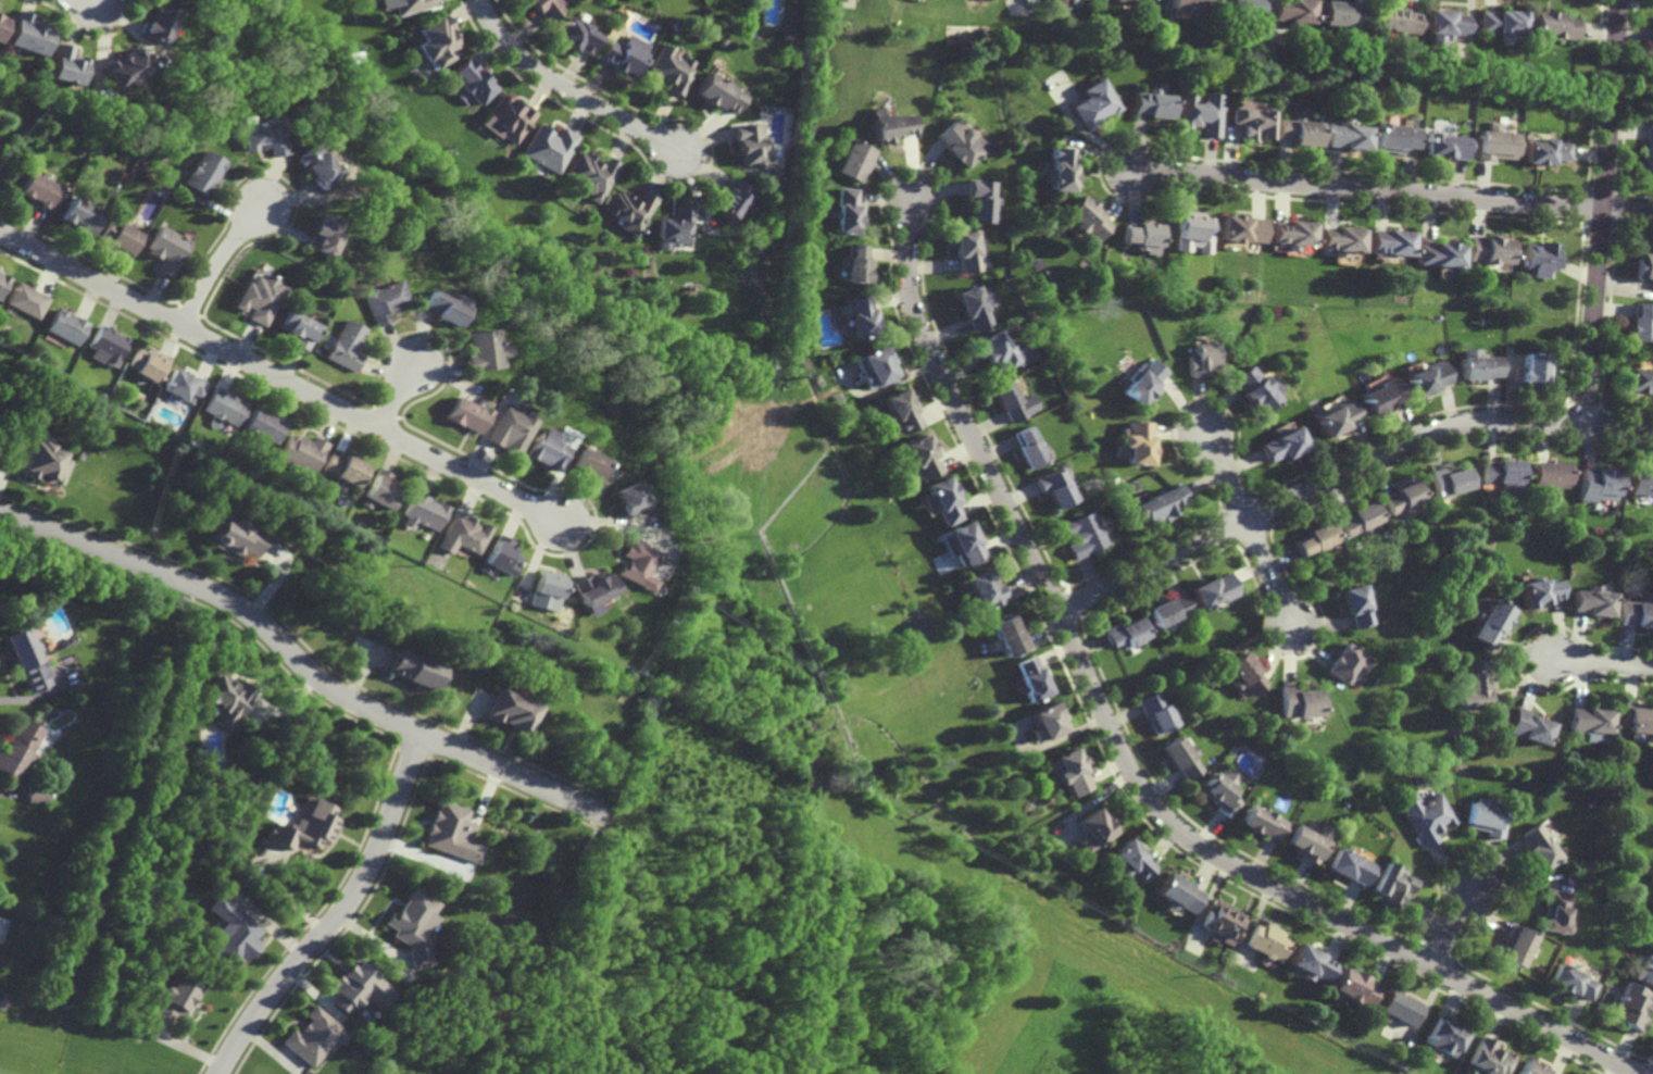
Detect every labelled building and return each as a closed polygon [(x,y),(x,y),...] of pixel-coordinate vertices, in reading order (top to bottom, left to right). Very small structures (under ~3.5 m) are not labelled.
[(388,8),(385,0),(436,0),(437,3),(397,15),(393,5),(388,8)] [(524,4),(521,0),(555,0),(562,8),(544,22),(535,9),(533,11),(526,2),(524,4)] [(1170,5),(1171,0),(1206,0),(1205,10),(1197,9),(1197,12),(1187,12),(1187,7),(1170,5)] [(1212,11),(1212,0),(1257,0),(1255,17),(1226,15),(1226,12),(1212,11)] [(1269,7),(1271,0),(1309,0),(1308,21),(1294,20),(1294,26),(1283,25),(1285,18),(1269,17),(1269,7)] [(1318,22),(1319,0),(1345,0),(1345,3),(1363,4),(1362,28),(1344,27),(1343,33),(1331,33),(1331,23),(1318,22)] [(163,45),(136,35),(141,20),(146,21),(151,3),(174,11),(163,45)] [(1414,33),(1399,30),(1398,37),(1388,36),(1389,28),(1373,26),(1376,3),(1401,7),(1401,10),(1416,12),(1414,33)] [(1463,34),(1449,33),(1448,39),(1438,39),(1438,32),(1424,32),(1425,8),(1450,9),(1450,13),(1465,14),(1463,34)] [(1520,33),(1504,32),(1503,36),(1493,36),(1493,32),(1477,29),(1478,11),(1495,12),(1495,9),(1503,10),(1503,9),(1513,10),(1513,9),(1523,10),(1520,33)] [(1550,11),(1550,12),(1558,13),(1557,16),(1575,18),(1573,38),(1556,37),(1556,39),(1548,38),(1548,36),(1545,36),(1545,34),(1528,32),(1528,21),(1530,10),(1538,11),(1538,10),(1550,11)] [(15,11),(5,45),(43,57),(51,30),(29,24),(32,15),(15,11)] [(431,70),(415,43),(424,38),(417,28),(443,12),(452,27),(450,28),(454,35),(452,36),(455,41),(453,42),(460,52),(431,70)] [(572,21),(574,17),(587,25),(586,27),(599,35),(588,54),(573,46),(571,50),(564,46),(565,45),(551,36),(563,15),(572,21)] [(674,29),(671,24),(676,21),(679,27),(674,29)] [(723,46),(717,42),(721,36),(726,39),(723,46)] [(619,46),(622,41),(642,53),(628,79),(615,73),(616,72),(606,66),(608,64),(594,58),(600,47),(605,38),(619,46)] [(80,86),(47,78),(53,51),(54,42),(72,47),(68,55),(87,60),(80,86)] [(680,60),(683,57),(691,61),(684,74),(689,77),(678,97),(663,88),(666,83),(660,79),(659,80),(653,78),(653,79),(643,74),(661,43),(672,49),(668,53),(680,60)] [(100,65),(137,46),(150,71),(113,90),(100,65)] [(483,73),(483,72),(489,78),(488,80),(494,87),(478,104),(472,97),(464,104),(451,91),(462,80),(452,71),(466,57),(483,73)] [(731,114),(719,107),(718,109),(710,103),(709,105),(699,99),(700,98),(691,92),(705,71),(730,87),(730,88),(743,97),(731,114)] [(1112,114),(1110,112),(1092,122),(1093,125),(1085,130),(1069,105),(1085,97),(1080,88),(1102,76),(1120,108),(1112,114)] [(1160,87),(1160,92),(1174,95),(1172,118),(1148,115),(1148,112),(1134,112),(1135,91),(1149,92),(1149,87),(1160,87)] [(1204,101),(1204,92),(1222,93),(1220,104),(1222,104),(1222,110),(1219,110),(1218,137),(1202,136),(1202,121),(1199,121),(1199,126),(1189,126),(1189,128),(1181,127),(1184,90),(1194,91),(1193,100),(1204,101)] [(511,104),(512,103),(517,108),(519,103),(533,114),(510,143),(497,134),(499,130),(490,125),(493,121),(486,114),(489,110),(488,109),(499,95),(511,104)] [(879,115),(893,113),(893,115),(911,113),(913,132),(897,135),(897,136),(889,137),(890,141),(881,142),(881,141),(874,142),(873,139),(871,139),(867,116),(868,116),(867,107),(877,105),(879,115)] [(1269,138),(1257,138),(1257,137),(1255,137),(1256,141),(1244,141),(1244,139),(1240,139),(1240,125),(1241,125),(1241,124),(1231,123),(1231,109),(1239,109),(1239,107),(1249,108),(1249,109),(1249,111),(1250,111),(1250,109),(1262,109),(1262,105),(1273,105),(1269,138)] [(960,130),(964,126),(973,135),(968,139),(980,152),(963,168),(956,161),(955,162),(949,153),(942,146),(943,145),(934,134),(954,115),(963,125),(959,128),(960,130)] [(1303,121),(1319,122),(1317,147),(1290,143),(1291,138),(1276,137),(1277,118),(1293,120),(1294,115),(1303,115),(1303,121)] [(268,158),(285,155),(278,117),(239,123),(243,151),(266,148),(268,158)] [(1366,150),(1340,148),(1340,147),(1325,146),(1327,122),(1343,123),(1343,124),(1368,126),(1366,150)] [(1416,148),(1402,147),(1402,153),(1375,151),(1374,150),(1376,122),(1388,123),(1388,124),(1403,126),(1403,127),(1417,128),(1416,148)] [(1499,132),(1514,133),(1513,160),(1491,158),(1490,160),(1475,159),(1478,129),(1487,130),(1488,122),(1499,122),(1499,132)] [(553,137),(559,127),(576,136),(554,174),(518,154),(535,123),(551,132),(549,135),(553,137)] [(762,136),(765,136),(766,151),(766,152),(761,152),(762,162),(740,164),(739,155),(737,157),(735,138),(732,138),(731,125),(761,123),(762,136)] [(1644,124),(1652,124),(1652,172),(1650,172),(1650,175),(1640,174),(1644,124)] [(1464,160),(1448,159),(1448,157),(1438,155),(1437,157),(1432,157),(1432,155),(1424,154),(1426,132),(1437,133),(1437,135),(1466,138),(1464,160)] [(1551,142),(1565,143),(1564,160),(1549,159),(1549,164),(1539,164),(1529,164),(1529,163),(1523,162),(1524,140),(1536,141),(1536,138),(1551,139),(1551,142)] [(862,172),(857,170),(851,182),(831,172),(842,150),(843,150),(849,139),(873,150),(862,172)] [(291,159),(318,191),(339,174),(312,141),(291,159)] [(1072,148),(1070,162),(1072,162),(1072,171),(1073,171),(1072,182),(1069,182),(1069,190),(1048,189),(1048,182),(1050,182),(1049,170),(1048,170),(1048,162),(1051,161),(1051,158),(1049,158),(1049,147),(1072,148)] [(201,149),(183,184),(208,197),(226,162),(201,149)] [(584,157),(586,153),(593,158),(591,161),(598,164),(603,155),(617,164),(599,197),(599,196),(594,203),(585,199),(587,195),(581,192),(580,193),(572,189),(575,184),(571,180),(571,179),(566,177),(566,176),(563,174),(576,152),(584,157)] [(27,171),(15,193),(49,211),(60,189),(27,171)] [(752,192),(747,199),(755,205),(749,213),(741,208),(732,221),(712,207),(724,190),(722,189),(726,183),(727,184),(731,177),(752,192)] [(998,207),(992,207),(991,223),(969,222),(970,199),(966,198),(967,179),(993,182),(992,195),(999,195),(998,207)] [(853,226),(851,226),(850,235),(831,234),(835,187),(852,188),(851,204),(853,204),(852,213),(854,213),(853,226)] [(642,220),(643,221),(634,237),(615,227),(618,222),(610,216),(610,215),(600,211),(611,192),(614,195),(615,192),(622,196),(623,193),(629,197),(628,199),(633,202),(639,191),(653,199),(642,220)] [(90,236),(103,212),(68,195),(57,220),(90,236)] [(1084,200),(1086,199),(1092,204),(1091,207),(1098,213),(1097,213),(1109,225),(1089,247),(1090,249),(1088,251),(1081,245),(1081,241),(1077,237),(1073,237),(1066,232),(1066,228),(1059,222),(1065,215),(1061,212),(1077,195),(1084,200)] [(690,224),(686,223),(685,242),(676,241),(676,248),(667,248),(667,249),(655,249),(655,240),(655,220),(665,220),(674,220),(674,205),(690,207),(690,224)] [(1206,238),(1195,237),(1195,240),(1177,239),(1178,229),(1176,228),(1178,211),(1200,213),(1199,216),(1207,217),(1206,238)] [(315,214),(308,234),(316,237),(311,251),(330,258),(339,234),(331,230),(336,222),(315,214)] [(1236,217),(1244,218),(1260,218),(1258,242),(1235,241),(1235,243),(1225,243),(1225,240),(1215,239),(1217,215),(1226,216),(1226,215),(1236,215),(1236,217)] [(141,235),(105,217),(96,238),(132,255),(141,235)] [(1307,247),(1280,245),(1280,243),(1266,243),(1268,223),(1282,223),(1282,221),(1308,223),(1307,247)] [(1159,247),(1155,247),(1155,255),(1141,254),(1141,250),(1134,250),(1134,245),(1120,243),(1120,227),(1136,227),(1136,223),(1160,224),(1159,247)] [(158,224),(143,251),(162,261),(158,271),(173,278),(192,242),(158,224)] [(1356,253),(1348,252),(1348,251),(1345,251),(1345,252),(1340,252),(1340,257),(1329,257),(1329,250),(1315,249),(1317,228),(1330,229),(1331,227),(1357,229),(1356,253)] [(979,271),(959,273),(956,258),(953,258),(951,232),(975,229),(979,271)] [(1408,233),(1406,257),(1380,254),(1380,257),(1368,255),(1368,253),(1365,253),(1367,230),(1381,232),(1381,229),(1408,233)] [(1507,239),(1505,264),(1490,263),(1490,265),(1478,264),(1479,262),(1464,261),(1466,238),(1480,239),(1480,236),(1487,236),(1487,238),(1499,238),(1499,239),(1507,239)] [(1450,245),(1457,246),(1456,268),(1436,267),(1436,266),(1412,264),(1413,246),(1428,246),(1429,243),(1437,243),(1437,242),(1450,243),(1450,245)] [(1552,246),(1551,246),(1550,271),(1541,271),(1541,278),(1527,277),(1528,268),(1519,268),(1521,243),(1533,245),(1533,243),(1544,245),(1545,243),(1552,243),(1552,246)] [(864,260),(863,274),(862,279),(863,279),(863,284),(842,282),(843,268),(839,267),(839,258),(844,259),(846,245),(864,246),(864,260)] [(1639,254),(1652,255),(1652,280),(1637,279),(1637,280),(1630,280),(1632,258),(1638,259),(1639,254)] [(287,287),(264,275),(262,280),(258,278),(253,286),(248,283),(235,309),(245,314),(248,308),(251,310),(246,319),(265,329),(287,287)] [(397,279),(361,295),(374,328),(390,323),(385,310),(405,301),(397,279)] [(14,282),(3,303),(36,320),(47,298),(14,282)] [(989,324),(969,332),(964,319),(962,320),(952,295),(974,286),(989,324)] [(415,310),(451,328),(465,301),(451,294),(447,301),(426,290),(415,310)] [(866,311),(867,311),(868,320),(869,320),(872,327),(869,327),(872,336),(855,338),(855,339),(852,340),(847,314),(843,315),(842,310),(843,310),(842,303),(844,302),(844,301),(864,298),(866,311)] [(1631,319),(1632,304),(1650,305),(1649,326),(1652,326),(1652,335),(1646,334),(1646,344),(1624,341),(1626,319),(1631,319)] [(55,307),(43,329),(75,346),(87,323),(55,307)] [(288,309),(277,329),(293,338),(291,344),(306,351),(321,326),(288,309)] [(346,319),(325,358),(353,372),(363,354),(356,350),(366,329),(346,319)] [(96,324),(85,347),(91,349),(87,359),(114,372),(129,340),(96,324)] [(491,325),(461,330),(465,354),(459,357),(462,375),(498,369),(496,355),(504,354),(502,344),(494,346),(491,325)] [(1007,349),(1013,345),(1017,352),(1012,355),(1015,362),(994,374),(993,375),(990,371),(992,370),(988,362),(986,364),(980,354),(982,353),(976,344),(998,330),(1007,349)] [(1213,372),(1206,372),(1206,376),(1186,376),(1186,355),(1192,357),(1192,345),(1213,345),(1213,372)] [(172,359),(148,347),(145,353),(136,348),(128,364),(136,369),(134,372),(159,385),(172,359)] [(884,359),(887,357),(890,364),(887,365),(893,377),(869,388),(864,390),(857,376),(863,373),(855,358),(878,347),(884,359)] [(1478,358),(1499,358),(1499,377),(1482,377),(1482,380),(1457,380),(1457,359),(1461,359),(1461,350),(1477,350),(1478,358)] [(1544,383),(1540,383),(1540,385),(1516,384),(1517,372),(1520,373),(1521,354),(1542,357),(1542,358),(1545,358),(1544,383)] [(1164,373),(1154,384),(1156,385),(1150,392),(1152,394),(1145,401),(1144,399),(1138,408),(1120,392),(1130,382),(1127,379),(1140,363),(1144,366),(1149,360),(1164,373)] [(1437,363),(1439,362),(1447,382),(1433,387),(1433,389),(1411,399),(1402,376),(1423,369),(1423,366),(1436,361),(1437,363)] [(1257,378),(1260,377),(1266,387),(1264,388),(1273,400),(1253,415),(1244,402),(1242,404),(1236,395),(1240,391),(1230,378),(1249,365),(1257,378)] [(173,369),(162,390),(185,402),(189,392),(200,398),(208,383),(196,376),(193,378),(173,369)] [(1623,370),(1652,372),(1652,391),(1650,391),(1650,395),(1641,394),(1641,396),(1629,395),(1629,392),(1620,392),(1623,370)] [(1389,379),(1391,378),(1402,399),(1387,405),(1388,408),(1366,419),(1355,397),(1377,387),(1376,385),(1388,377),(1389,379)] [(1019,402),(1031,396),(1039,409),(1027,415),(1027,416),(1010,425),(1003,413),(1001,413),(990,391),(1009,380),(1019,402)] [(215,386),(203,410),(238,427),(250,404),(215,386)] [(918,427),(898,437),(894,428),(899,426),(896,421),(891,423),(890,421),(886,423),(881,415),(886,413),(879,400),(901,389),(913,413),(911,413),(918,427)] [(452,395),(440,419),(475,435),(487,412),(452,395)] [(1345,401),(1348,400),(1357,421),(1343,427),(1343,428),(1322,440),(1311,419),(1333,407),(1332,405),(1344,399),(1345,401)] [(537,416),(522,409),(518,415),(501,407),(485,441),(516,457),(537,416)] [(254,408),(243,429),(277,446),(288,424),(254,408)] [(1148,438),(1150,438),(1150,448),(1150,459),(1149,459),(1149,467),(1125,467),(1125,449),(1122,449),(1122,437),(1126,437),(1126,423),(1148,423),(1148,438)] [(539,425),(524,457),(555,472),(566,448),(551,440),(555,433),(539,425)] [(1039,445),(1042,444),(1045,451),(1042,453),(1047,462),(1027,472),(1016,449),(1019,447),(1014,435),(1030,427),(1039,445)] [(1277,461),(1275,458),(1262,464),(1253,447),(1291,428),(1301,449),(1277,461)] [(20,475),(38,480),(39,478),(62,483),(69,454),(40,447),(43,435),(31,432),(29,441),(21,440),(17,457),(23,459),(20,475)] [(330,444),(313,477),(277,460),(291,434),(298,437),(299,435),(312,441),(315,436),(330,444)] [(926,444),(927,444),(931,451),(929,451),(932,459),(938,472),(916,484),(912,476),(911,476),(909,471),(911,470),(909,467),(904,471),(902,467),(901,464),(906,462),(899,448),(923,436),(926,444)] [(604,461),(577,446),(565,467),(593,483),(604,461)] [(367,465),(355,488),(321,471),(331,451),(345,458),(347,454),(367,465)] [(1520,463),(1520,494),(1502,494),(1502,485),(1497,485),(1497,484),(1481,484),(1481,465),(1497,465),(1497,463),(1520,463)] [(1567,491),(1532,488),(1533,464),(1568,466),(1567,491)] [(1067,479),(1064,480),(1074,502),(1053,512),(1044,494),(1040,496),(1032,480),(1040,477),(1040,478),(1057,471),(1056,469),(1062,466),(1067,479)] [(378,467),(360,507),(371,512),(374,504),(393,513),(406,488),(391,480),(395,476),(378,467)] [(1447,472),(1453,470),(1454,473),(1465,469),(1473,489),(1438,501),(1428,473),(1445,467),(1447,472)] [(1598,474),(1605,474),(1605,472),(1610,472),(1610,474),(1619,474),(1617,499),(1616,499),(1616,503),(1594,502),(1594,504),(1577,503),(1580,471),(1592,473),(1592,471),(1598,471),(1598,472),(1598,474)] [(1628,474),(1652,475),(1652,479),(1652,498),(1651,498),(1627,497),(1628,474)] [(947,486),(948,486),(953,497),(952,498),(956,504),(953,507),(960,521),(943,528),(937,514),(935,515),(934,513),(927,516),(919,500),(926,496),(923,489),(943,478),(947,486)] [(633,482),(610,490),(619,515),(642,507),(633,482)] [(1404,513),(1403,511),(1390,517),(1380,500),(1394,492),(1394,491),(1414,483),(1424,502),(1412,508),(1413,510),(1404,513)] [(1182,502),(1168,509),(1173,517),(1153,527),(1152,524),(1144,528),(1140,519),(1138,520),(1131,508),(1144,501),(1144,499),(1149,498),(1150,499),(1175,487),(1182,502)] [(451,508),(437,534),(417,524),(414,530),(403,525),(408,517),(401,513),(414,488),(451,508)] [(1356,534),(1342,540),(1333,524),(1348,516),(1347,514),(1369,503),(1379,524),(1356,534)] [(452,512),(435,547),(449,554),(454,544),(476,554),(489,527),(480,524),(477,530),(473,528),(476,523),(452,512)] [(1098,528),(1099,527),(1103,534),(1101,535),(1106,546),(1072,563),(1064,548),(1074,544),(1070,537),(1073,536),(1070,533),(1065,536),(1061,526),(1090,512),(1098,528)] [(256,557),(267,534),(236,520),(234,525),(220,519),(209,543),(240,557),(242,551),(256,557)] [(1313,554),(1313,553),(1298,560),(1291,546),(1292,545),(1305,539),(1303,534),(1326,523),(1336,544),(1313,554)] [(982,561),(962,571),(961,569),(957,570),(952,558),(948,560),(938,539),(946,536),(944,535),(966,524),(977,547),(976,548),(982,561)] [(498,535),(479,570),(487,573),(490,566),(510,577),(519,558),(512,553),(514,549),(509,547),(511,541),(498,535)] [(627,538),(618,554),(626,558),(622,567),(618,566),(615,574),(651,592),(656,582),(646,576),(658,553),(627,538)] [(538,569),(528,604),(553,612),(564,576),(538,569)] [(606,571),(589,580),(586,575),(571,584),(590,617),(603,610),(599,602),(617,591),(606,571)] [(990,590),(998,587),(1002,598),(981,608),(979,603),(972,607),(968,600),(970,599),(962,583),(984,572),(989,583),(987,583),(990,590)] [(1216,578),(1224,575),(1229,587),(1236,583),(1240,590),(1225,598),(1223,594),(1202,603),(1192,582),(1212,572),(1216,578)] [(1539,585),(1542,584),(1543,588),(1553,586),(1557,602),(1554,602),(1554,604),(1551,604),(1550,604),(1548,604),(1548,605),(1543,607),(1544,610),(1537,611),(1537,609),(1532,610),(1532,614),(1523,615),(1517,589),(1529,586),(1529,583),(1539,582),(1539,585)] [(1363,595),(1366,594),(1368,601),(1365,602),(1369,614),(1373,622),(1362,625),(1362,623),(1354,626),(1352,619),(1347,621),(1339,595),(1362,588),(1363,595)] [(1191,598),(1193,607),(1180,613),(1184,619),(1174,623),(1172,617),(1159,623),(1150,603),(1172,592),(1174,597),(1187,590),(1191,598)] [(1608,598),(1608,621),(1582,621),(1582,615),(1568,615),(1568,595),(1583,595),(1585,595),(1585,597),(1608,598)] [(1504,632),(1499,628),(1489,645),(1466,630),(1469,624),(1475,628),(1480,619),(1481,617),(1489,604),(1511,617),(1506,624),(1507,625),(1504,632)] [(1006,653),(991,621),(1001,615),(999,611),(1012,605),(1029,642),(1006,653)] [(1650,609),(1652,609),(1652,624),(1648,624),(1648,626),(1641,626),(1641,623),(1631,623),(1631,621),(1617,621),(1617,605),(1632,605),(1632,609),(1645,609),(1645,605),(1650,605),(1650,609)] [(1151,632),(1141,636),(1142,637),(1131,641),(1131,640),(1126,642),(1126,645),(1123,646),(1119,638),(1110,642),(1102,625),(1116,619),(1118,622),(1141,611),(1151,632)] [(51,684),(33,642),(32,643),(25,626),(2,635),(28,694),(51,684)] [(1365,652),(1360,660),(1361,661),(1356,667),(1355,666),(1345,682),(1341,678),(1343,674),(1331,666),(1336,661),(1335,660),(1341,651),(1342,651),(1343,649),(1343,648),(1344,646),(1342,644),(1345,638),(1365,652)] [(1253,694),(1243,682),(1239,686),(1231,677),(1238,672),(1227,660),(1244,645),(1262,664),(1258,667),(1269,679),(1253,694)] [(432,691),(441,665),(396,648),(387,674),(432,691)] [(1038,664),(1039,664),(1050,687),(1049,688),(1038,694),(1039,696),(1031,700),(1026,688),(1028,687),(1016,660),(1032,652),(1038,664)] [(1485,667),(1486,676),(1490,676),(1493,703),(1455,707),(1453,687),(1457,687),(1456,670),(1463,669),(1462,658),(1482,655),(1485,667)] [(214,722),(228,731),(253,695),(219,671),(202,696),(222,711),(214,722)] [(1300,687),(1325,687),(1326,712),(1307,712),(1307,714),(1306,714),(1304,715),(1302,714),(1302,713),(1302,712),(1300,712),(1300,713),(1283,713),(1283,684),(1300,684),(1300,687)] [(526,734),(538,705),(496,688),(484,718),(526,734)] [(1164,702),(1169,699),(1180,721),(1156,734),(1139,698),(1156,688),(1164,702)] [(1037,741),(1030,728),(1040,723),(1034,709),(1040,705),(1039,703),(1052,698),(1059,710),(1059,711),(1065,725),(1042,737),(1043,738),(1037,741)] [(1644,702),(1652,703),(1652,732),(1626,729),(1626,724),(1618,724),(1619,700),(1643,702),(1643,705),(1644,705),(1644,702)] [(1540,742),(1504,729),(1513,703),(1520,707),(1520,708),(1525,709),(1524,712),(1549,721),(1540,742)] [(1608,707),(1607,730),(1583,728),(1583,732),(1564,729),(1566,705),(1582,707),(1582,704),(1608,707)] [(20,718),(2,754),(0,753),(0,772),(18,781),(43,729),(20,718)] [(1190,745),(1193,742),(1194,742),(1200,751),(1195,754),(1204,767),(1188,778),(1180,765),(1177,766),(1163,745),(1182,733),(1190,745)] [(1077,752),(1079,751),(1084,760),(1082,761),(1086,770),(1085,770),(1091,785),(1069,795),(1063,779),(1060,782),(1055,773),(1052,775),(1045,761),(1054,758),(1052,753),(1074,744),(1077,752)] [(1230,817),(1217,808),(1219,804),(1200,789),(1215,769),(1239,786),(1234,792),(1238,796),(1238,797),(1243,801),(1230,817)] [(46,802),(47,789),(27,789),(27,802),(46,802)] [(1419,801),(1439,790),(1456,821),(1445,827),(1443,823),(1440,824),(1441,826),(1433,831),(1438,839),(1437,840),(1436,839),(1427,842),(1428,844),(1423,847),(1395,800),(1414,790),(1419,801)] [(336,807),(303,797),(293,829),(274,823),(268,842),(293,850),(296,841),(320,848),(322,840),(331,843),(338,820),(333,818),(336,807)] [(1488,804),(1501,807),(1499,817),(1506,819),(1502,838),(1486,835),(1487,831),(1466,826),(1470,800),(1477,801),(1477,797),(1489,799),(1488,804)] [(476,862),(481,846),(467,842),(472,825),(463,822),(466,810),(436,801),(423,847),(476,862)] [(1267,810),(1268,808),(1278,813),(1277,814),(1290,821),(1281,838),(1267,832),(1266,834),(1258,831),(1257,832),(1249,826),(1250,824),(1241,821),(1251,802),(1267,810)] [(1103,813),(1104,812),(1110,820),(1109,821),(1115,829),(1085,852),(1077,841),(1085,836),(1081,831),(1084,829),(1076,819),(1097,804),(1103,813)] [(1313,864),(1300,857),(1303,849),(1303,848),(1290,841),(1299,822),(1306,825),(1304,828),(1314,834),(1319,821),(1331,827),(1313,864)] [(1540,870),(1536,862),(1535,863),(1529,856),(1530,854),(1525,848),(1526,847),(1518,835),(1539,821),(1549,835),(1546,836),(1561,856),(1540,870)] [(1141,881),(1138,877),(1139,876),(1135,872),(1134,873),(1130,870),(1126,875),(1120,870),(1118,872),(1106,860),(1113,853),(1112,852),(1128,835),(1147,852),(1144,856),(1154,865),(1141,881)] [(1356,857),(1357,856),(1373,864),(1362,885),(1348,877),(1347,879),(1323,866),(1333,846),(1356,857)] [(1395,865),(1393,870),(1414,879),(1406,895),(1402,892),(1395,904),(1391,902),(1391,903),(1380,898),(1382,895),(1380,894),(1379,895),(1369,889),(1385,860),(1395,865)] [(1176,875),(1177,873),(1185,877),(1184,879),(1192,884),(1191,885),(1204,892),(1193,912),(1178,904),(1174,911),(1166,907),(1169,901),(1166,899),(1166,898),(1156,892),(1168,871),(1176,875)] [(431,965),(426,935),(436,917),(431,914),(437,903),(411,888),(397,912),(389,914),(383,924),(392,929),(393,937),(407,945),(411,969),(431,965)] [(1564,934),(1541,929),(1539,926),(1539,921),(1543,917),(1544,917),(1546,906),(1542,906),(1546,888),(1571,892),(1566,923),(1568,925),(1567,932),(1564,934)] [(224,922),(205,946),(235,970),(257,942),(255,939),(262,930),(218,895),(207,909),(224,922)] [(1249,915),(1235,941),(1232,940),(1230,946),(1220,940),(1224,935),(1210,928),(1210,929),(1204,927),(1205,925),(1200,923),(1215,897),(1249,915)] [(1281,929),(1278,936),(1286,940),(1276,959),(1274,958),(1270,959),(1265,957),(1265,952),(1252,947),(1252,948),(1249,946),(1250,945),(1247,942),(1256,923),(1264,926),(1267,922),(1281,929)] [(1518,967),(1508,962),(1506,966),(1493,959),(1513,923),(1536,936),(1518,967)] [(1323,982),(1310,975),(1306,981),(1298,976),(1300,971),(1285,963),(1295,942),(1320,954),(1319,956),(1332,962),(1323,982)] [(1646,957),(1652,944),(1652,989),(1630,977),(1637,965),(1636,965),(1641,954),(1646,957)] [(365,997),(379,1010),(395,994),(356,957),(328,986),(339,997),(333,1003),(347,1016),(365,997)] [(1588,1001),(1574,994),(1571,996),(1564,992),(1564,994),(1553,987),(1553,986),(1545,983),(1556,963),(1596,984),(1588,1001)] [(1348,971),(1349,970),(1364,977),(1363,981),(1376,988),(1365,1009),(1352,1001),(1351,1003),(1340,998),(1341,996),(1327,989),(1339,966),(1348,971)] [(1643,1011),(1640,1010),(1637,1016),(1643,1020),(1637,1033),(1626,1028),(1626,1026),(1613,1019),(1618,1006),(1615,1004),(1626,983),(1649,994),(1644,1001),(1648,1002),(1643,1011)] [(1408,1026),(1376,1010),(1387,989),(1419,1006),(1408,1026)] [(311,1068),(334,1040),(341,1046),(350,1035),(313,1005),(305,1016),(309,1020),(298,1034),(292,1029),(281,1043),(311,1068)] [(1452,1053),(1451,1052),(1448,1057),(1420,1042),(1436,1014),(1450,1022),(1449,1025),(1455,1028),(1454,1029),(1462,1034),(1452,1053)] [(1510,1057),(1501,1073),(1478,1073),(1479,1072),(1463,1064),(1470,1048),(1472,1049),(1478,1036),(1492,1044),(1491,1048),(1510,1057)] [(1544,1073),(1546,1073),(1516,1073),(1523,1060),(1544,1072),(1544,1073)]
